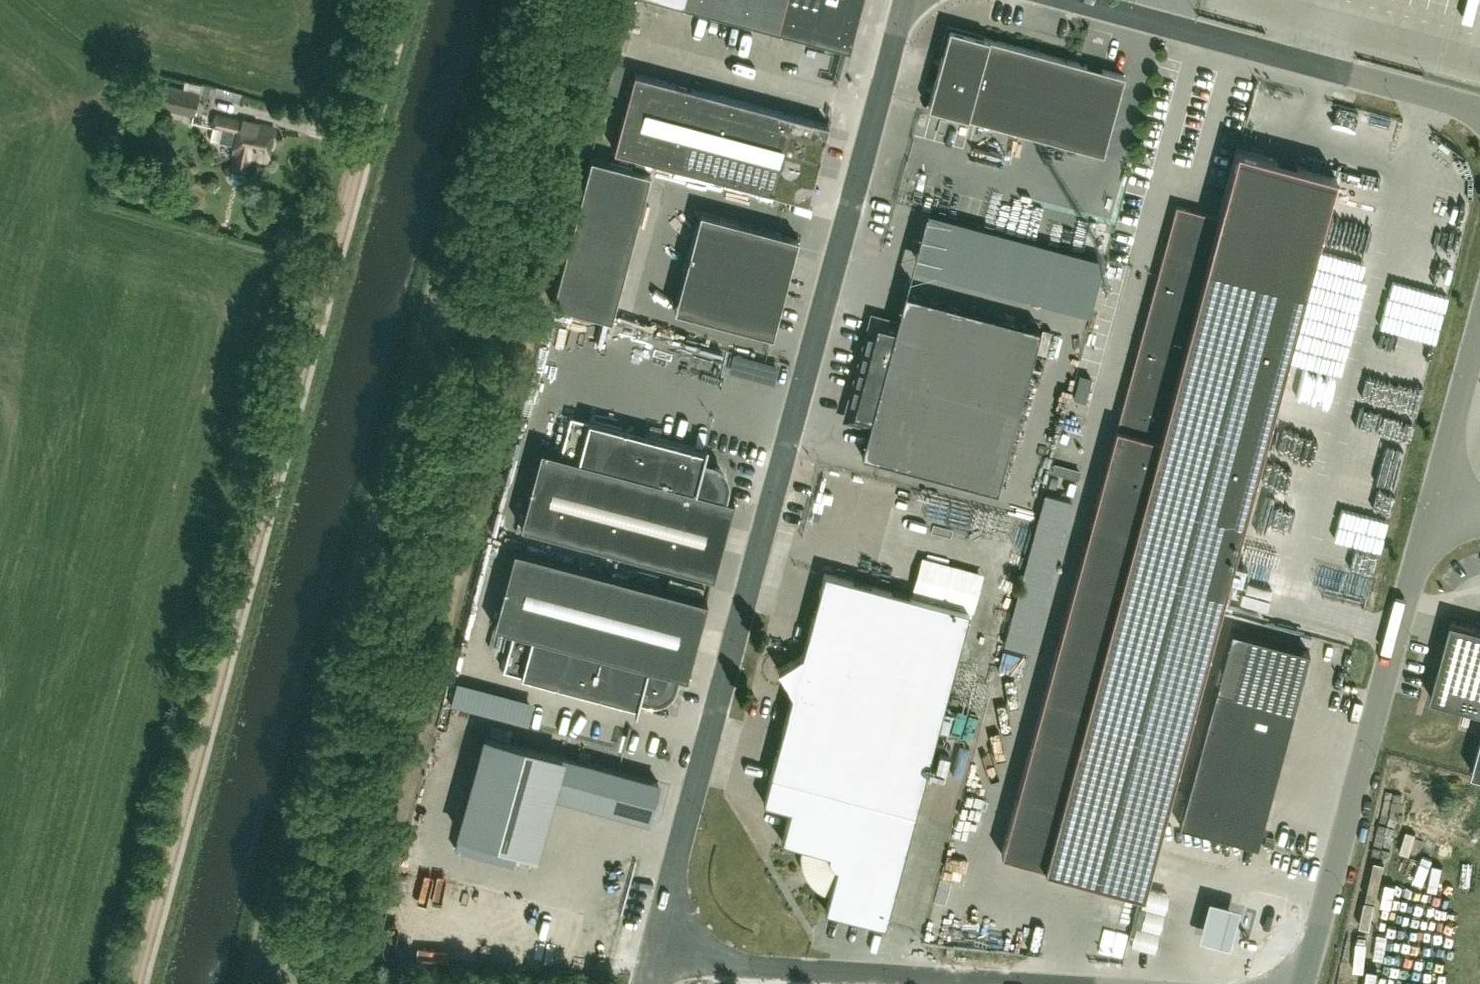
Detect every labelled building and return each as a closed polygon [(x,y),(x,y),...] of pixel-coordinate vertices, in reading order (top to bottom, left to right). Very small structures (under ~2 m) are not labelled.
[(849,48),(861,0),(671,0),(849,48)] [(1124,74),(949,27),(928,106),(1103,153),(1124,74)] [(614,149),(808,201),(828,123),(634,72),(614,149)] [(215,90),(216,86),(202,83),(200,93),(213,97),(214,95),(215,90)] [(193,113),(198,92),(165,84),(160,105),(193,113)] [(274,125),(239,119),(239,120),(214,115),(213,125),(221,127),(219,140),(234,143),(232,152),(234,153),(231,165),(249,169),(251,156),(267,159),(274,125)] [(951,134),(950,145),(983,148),(984,137),(951,134)] [(1237,148),(1219,215),(1176,204),(1033,737),(1002,853),(1143,891),(1174,775),(1305,289),(1336,175),(1237,148)] [(650,172),(590,157),(552,302),(611,318),(650,172)] [(701,210),(687,260),(674,309),(772,335),(798,237),(711,213),(701,210)] [(897,321),(880,316),(870,322),(846,410),(853,420),(869,425),(861,454),(997,490),(1041,328),(905,291),(897,321)] [(1063,353),(1068,329),(1046,324),(1040,347),(1063,353)] [(541,448),(520,525),(713,576),(734,499),(723,496),(725,488),(725,480),(723,473),(719,468),(714,464),(703,460),(706,449),(704,448),(704,449),(570,414),(560,453),(541,448)] [(1043,484),(1010,638),(1036,643),(1069,490),(1043,484)] [(994,516),(996,507),(976,501),(973,509),(994,516)] [(707,599),(514,548),(494,625),(513,631),(503,669),(636,704),(635,706),(637,706),(640,695),(648,697),(654,697),(661,696),(666,693),(671,688),(673,682),(676,674),(687,677),(707,599)] [(792,692),(771,774),(763,800),(790,808),(782,839),(803,845),(801,855),(802,865),(806,875),(812,883),(821,890),(830,894),(826,909),(886,925),(915,812),(969,610),(825,571),(803,653),(778,667),(792,692)] [(1443,660),(1446,661),(1444,668),(1439,667),(1431,697),(1479,710),(1479,628),(1453,620),(1452,621),(1451,622),(1441,658),(1442,659),(1443,660)] [(1215,687),(1179,822),(1257,843),(1293,708),(1309,649),(1231,628),(1215,687)] [(503,696),(502,715),(515,716),(516,697),(503,696)] [(552,793),(648,820),(659,781),(485,734),(458,832),(535,852),(552,793)] [(1206,897),(1196,936),(1228,944),(1238,905),(1206,897)] [(1356,933),(1378,936),(1382,914),(1360,911),(1356,933)] [(1432,969),(1435,955),(1406,948),(1397,983),(1406,983),(1411,964),(1432,969)] [(1365,983),(1371,951),(1363,950),(1356,982),(1365,983)]
